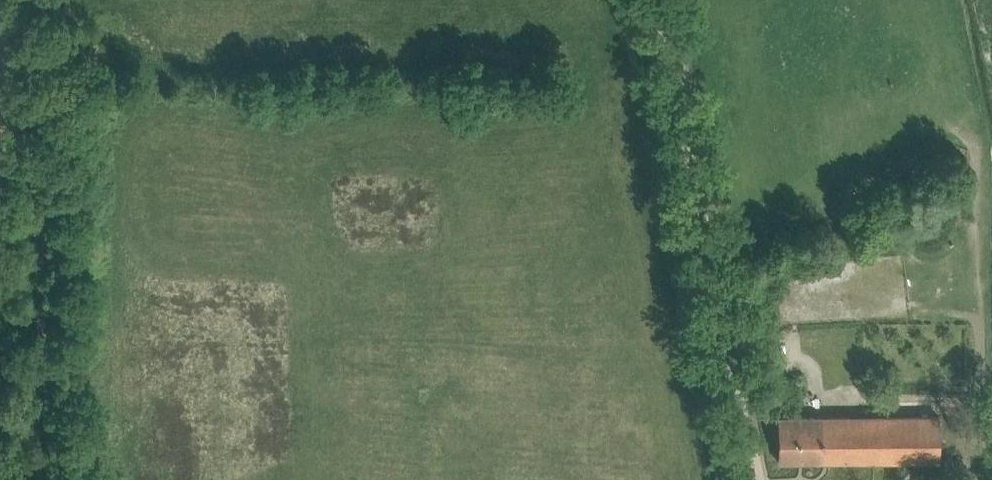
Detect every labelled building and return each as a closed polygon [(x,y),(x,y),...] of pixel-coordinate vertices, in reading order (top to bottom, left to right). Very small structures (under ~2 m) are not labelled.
[(939,415),(799,417),(779,417),(779,461),(940,460),(939,415)]
